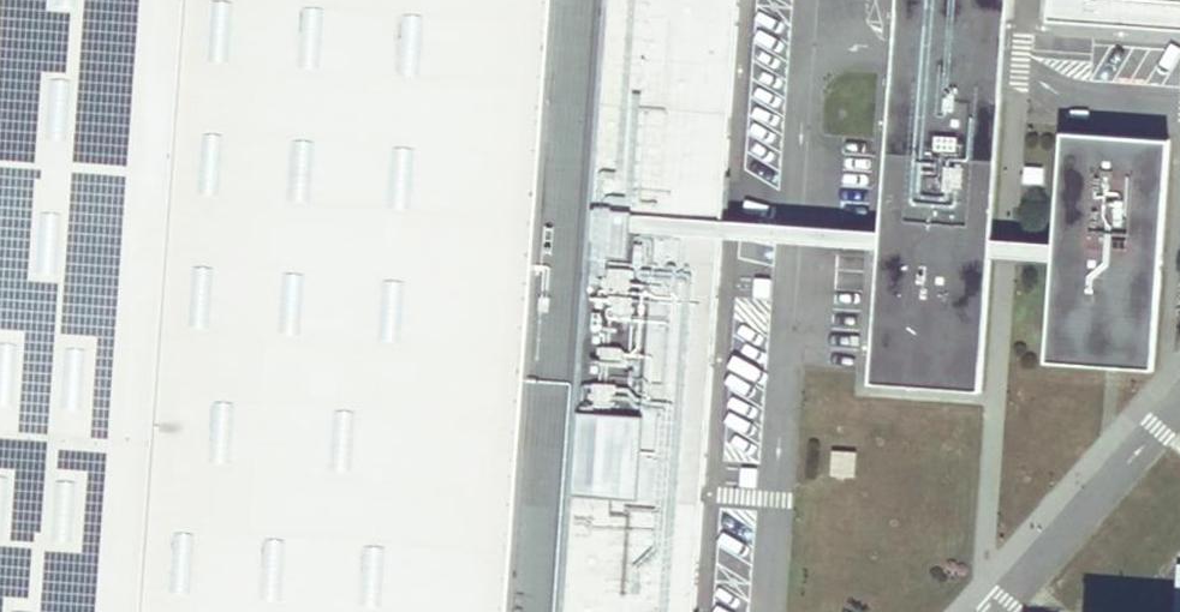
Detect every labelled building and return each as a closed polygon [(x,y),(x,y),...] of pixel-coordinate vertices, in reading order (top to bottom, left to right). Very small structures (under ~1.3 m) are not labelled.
[(202,0),(0,0),(0,611),(150,611),(202,0)] [(150,611),(490,611),(535,0),(202,0),(150,611)] [(595,0),(535,0),(490,611),(551,611),(595,0)] [(731,0),(595,0),(551,611),(694,611),(731,0)] [(885,39),(860,373),(974,380),(995,47),(998,0),(888,0),(885,39)] [(1042,10),(1179,21),(1179,0),(1042,0),(1042,10)] [(1164,139),(1059,130),(1038,362),(1143,371),(1164,139)]
